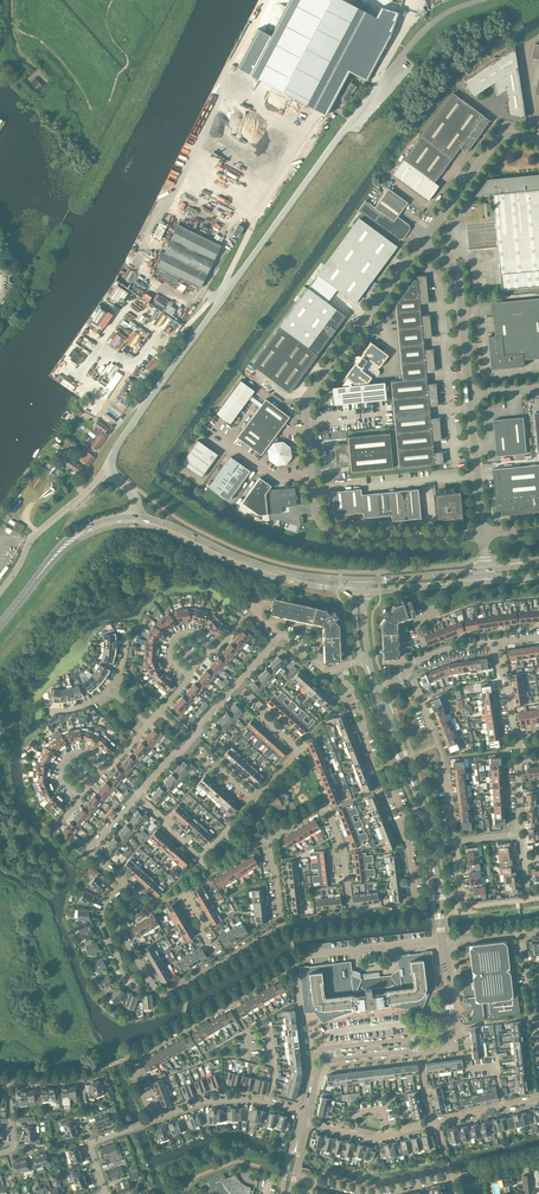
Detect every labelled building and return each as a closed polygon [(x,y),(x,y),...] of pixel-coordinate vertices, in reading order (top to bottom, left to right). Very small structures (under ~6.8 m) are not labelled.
[(237,68),(314,109),(314,108),(327,115),(350,72),(368,81),(389,42),(390,40),(395,24),(399,13),(381,8),(377,17),(366,11),(345,0),(289,0),(271,35),(258,28),(237,68)] [(421,17),(428,11),(425,7),(418,13),(421,17)] [(495,82),(497,94),(507,87),(511,114),(525,117),(514,47),(464,80),(474,95),(495,82)] [(24,68),(17,62),(15,65),(21,71),(23,69),(24,68)] [(35,78),(30,82),(38,90),(42,85),(35,78)] [(346,87),(344,90),(350,95),(357,87),(351,82),(352,80),(350,78),(344,85),(347,87),(346,88),(346,87)] [(339,93),(337,97),(341,101),(342,100),(345,102),(350,95),(344,90),(341,94),(339,93)] [(479,136),(490,120),(453,93),(413,147),(444,169),(445,169),(445,168),(460,148),(466,152),(476,139),(477,140),(479,136)] [(444,171),(444,169),(413,147),(392,175),(428,201),(439,186),(434,182),(440,174),(441,174),(441,172),(443,172),(442,171),(444,171)] [(488,179),(488,180),(477,195),(477,196),(490,195),(490,194),(493,194),(502,289),(538,286),(538,174),(488,179)] [(409,225),(397,216),(408,202),(388,188),(375,207),(365,200),(358,210),(398,239),(403,239),(410,229),(409,225)] [(397,246),(392,242),(359,218),(317,275),(355,303),(397,246)] [(221,245),(178,224),(157,267),(200,288),(221,245)] [(238,224),(234,232),(239,235),(244,227),(238,224)] [(428,303),(428,298),(426,275),(417,276),(417,279),(414,279),(395,305),(396,312),(420,310),(420,304),(428,303)] [(290,392),(346,316),(308,288),(251,364),(290,392)] [(493,302),(496,336),(489,336),(492,369),(525,366),(524,359),(538,358),(538,298),(493,302)] [(490,305),(475,306),(475,315),(491,314),(490,305)] [(432,337),(430,320),(429,315),(421,316),(420,310),(396,312),(399,346),(423,344),(423,338),(432,337)] [(162,311),(154,323),(166,332),(170,326),(176,330),(181,323),(162,311)] [(101,349),(107,337),(96,332),(93,338),(98,339),(92,353),(97,355),(100,348),(101,349)] [(388,355),(371,342),(360,356),(360,355),(358,355),(357,355),(354,360),(354,361),(355,362),(355,363),(345,377),(347,378),(363,390),(367,384),(373,376),(374,376),(375,377),(376,377),(377,376),(378,376),(379,374),(380,373),(380,372),(379,370),(379,369),(378,369),(388,355)] [(434,360),(433,349),(424,350),(423,344),(399,346),(401,363),(434,360)] [(84,361),(93,365),(96,359),(86,355),(84,361)] [(113,388),(123,368),(105,360),(98,375),(110,381),(107,386),(106,385),(99,400),(105,403),(112,388),(113,388)] [(435,371),(434,366),(434,360),(401,363),(402,380),(427,378),(426,372),(435,371)] [(384,382),(367,384),(363,390),(347,378),(341,386),(332,387),(334,405),(386,399),(384,382)] [(437,394),(436,388),(436,383),(427,384),(427,378),(402,380),(391,381),(392,399),(437,394)] [(230,424),(254,390),(240,380),(215,413),(230,424)] [(438,406),(437,400),(437,394),(392,399),(394,416),(430,412),(429,406),(438,406)] [(277,434),(289,417),(266,399),(240,433),(237,437),(261,454),(268,454),(268,460),(276,466),(286,465),(292,457),(291,447),(282,441),(278,442),(277,434)] [(114,403),(105,413),(115,422),(124,412),(114,403)] [(430,418),(430,412),(394,416),(396,433),(440,429),(439,417),(430,418)] [(494,420),(497,456),(527,453),(523,417),(494,420)] [(88,444),(97,450),(105,439),(103,438),(105,434),(104,433),(108,428),(98,420),(94,426),(96,427),(93,431),(98,435),(95,440),(93,438),(88,444)] [(441,440),(441,435),(440,429),(396,433),(397,450),(433,447),(433,441),(441,440)] [(390,433),(348,437),(348,443),(334,444),(336,467),(350,465),(351,472),(393,468),(390,433)] [(218,454),(197,440),(181,462),(202,477),(218,454)] [(434,452),(433,447),(397,450),(399,467),(443,463),(442,452),(434,452)] [(89,466),(95,458),(86,451),(80,459),(89,466)] [(231,457),(209,487),(228,501),(250,470),(231,457)] [(78,474),(83,467),(70,458),(68,462),(72,465),(70,468),(78,474)] [(493,469),(497,510),(502,510),(502,515),(520,514),(520,515),(527,514),(527,513),(538,512),(538,464),(493,469)] [(25,495),(31,499),(45,480),(39,476),(25,495)] [(295,495),(295,487),(280,489),(280,488),(268,490),(271,486),(259,477),(242,502),(259,515),(267,514),(282,513),(281,507),(296,505),(296,499),(297,499),(297,498),(297,496),(296,495),(295,495)] [(362,512),(361,494),(361,489),(332,492),(334,515),(344,514),(344,518),(354,517),(354,513),(362,512)] [(389,492),(391,515),(392,521),(401,520),(402,524),(412,523),(411,519),(421,518),(418,489),(389,492)] [(389,492),(361,494),(362,512),(363,518),(372,517),(373,521),(383,520),(382,516),(391,515),(389,492)] [(462,500),(461,492),(435,494),(437,521),(446,520),(446,521),(455,521),(455,519),(464,518),(463,509),(464,509),(464,500),(462,500)] [(25,526),(17,521),(13,528),(21,532),(25,526)] [(281,614),(284,601),(274,599),(271,612),(281,614)] [(289,616),(292,603),(284,601),(281,614),(289,616)] [(415,614),(411,601),(402,604),(406,617),(415,614)] [(298,618),(301,605),(292,603),(289,616),(298,618)] [(406,617),(402,604),(394,607),(398,619),(406,617)] [(306,619),(309,606),(301,605),(298,618),(306,619)] [(315,621),(318,608),(309,606),(306,619),(315,621)] [(192,619),(192,608),(188,608),(188,607),(182,608),(185,623),(189,622),(188,619),(190,618),(192,619)] [(398,619),(394,607),(390,612),(385,608),(383,611),(397,621),(398,619)] [(518,622),(517,612),(511,613),(511,607),(509,608),(512,623),(518,622)] [(185,623),(182,608),(177,609),(177,610),(173,611),(177,621),(178,620),(181,620),(181,624),(185,623)] [(198,624),(203,609),(197,608),(192,608),(192,619),(194,619),(196,619),(195,623),(198,624)] [(322,623),(325,610),(318,608),(315,621),(322,623)] [(207,623),(212,613),(208,611),(203,609),(198,624),(202,625),(203,621),(205,622),(207,623)] [(505,624),(504,614),(499,615),(498,609),(497,609),(499,625),(505,624)] [(324,624),(337,613),(334,611),(329,615),(325,610),(322,623),(324,624)] [(177,621),(173,611),(169,613),(164,616),(172,628),(175,626),(173,623),(175,622),(177,621)] [(397,621),(383,611),(381,614),(386,618),(382,623),(396,623),(397,621)] [(493,626),(491,616),(486,617),(485,611),(484,611),(486,627),(493,626)] [(210,630),(220,619),(216,615),(212,613),(207,623),(208,624),(210,625),(207,628),(210,630)] [(339,616),(337,613),(324,624),(325,626),(338,625),(334,620),(339,616)] [(474,629),(471,613),(470,613),(471,619),(466,620),(467,630),(474,629)] [(480,628),(478,618),(473,619),(473,613),(471,613),(474,629),(480,628)] [(172,628),(164,616),(159,619),(159,620),(156,623),(164,630),(165,629),(167,627),(169,630),(172,628)] [(459,633),(453,618),(452,619),(454,624),(449,626),(453,636),(459,633)] [(454,618),(453,618),(459,633),(465,631),(461,621),(456,624),(454,618)] [(225,623),(220,619),(210,630),(213,633),(215,630),(219,634),(227,626),(224,623),(225,623)] [(163,631),(164,630),(156,623),(153,626),(150,631),(163,638),(165,635),(162,633),(163,631)] [(396,630),(396,623),(382,623),(383,631),(396,630)] [(447,638),(441,623),(440,624),(442,629),(437,631),(441,640),(447,638)] [(453,636),(449,626),(444,628),(442,623),(441,623),(447,638),(453,636)] [(339,636),(338,625),(325,626),(325,637),(339,636)] [(441,640),(437,631),(433,633),(430,627),(429,628),(435,643),(441,640)] [(435,643),(429,628),(428,628),(430,634),(425,636),(429,645),(435,643)] [(103,635),(104,641),(116,641),(116,635),(115,633),(114,629),(102,632),(103,635)] [(246,643),(253,636),(246,630),(244,633),(242,631),(238,635),(246,643)] [(397,639),(396,630),(383,631),(383,640),(397,639)] [(163,638),(150,631),(147,636),(148,636),(146,640),(157,643),(157,642),(158,640),(161,641),(163,638)] [(241,649),(246,643),(238,635),(234,640),(236,642),(234,644),(241,649)] [(339,645),(339,636),(325,637),(326,646),(339,645)] [(397,649),(397,639),(383,640),(384,650),(397,649)] [(156,645),(157,643),(146,640),(145,644),(145,650),(159,651),(160,647),(156,647),(156,645)] [(235,656),(241,649),(234,644),(232,646),(230,644),(226,648),(235,656)] [(340,653),(339,645),(326,646),(326,654),(340,653)] [(115,656),(116,650),(116,648),(104,647),(103,653),(115,656)] [(530,657),(529,647),(522,648),(524,658),(530,657)] [(229,663),(235,656),(226,648),(222,653),(224,655),(222,657),(229,663)] [(397,658),(397,649),(384,650),(384,658),(397,658)] [(518,659),(516,649),(509,650),(511,660),(518,659)] [(159,655),(159,651),(145,650),(144,656),(145,660),(156,659),(155,657),(156,655),(159,655)] [(113,661),(115,656),(103,653),(101,659),(100,662),(111,666),(113,663),(113,661)] [(340,661),(340,653),(326,654),(327,661),(340,661)] [(282,668),(289,661),(282,656),(280,658),(278,656),(274,661),(282,668)] [(223,669),(229,663),(222,657),(221,659),(218,657),(214,662),(223,669)] [(488,658),(481,659),(483,669),(486,668),(487,670),(490,670),(489,668),(491,668),(491,663),(488,663),(488,658)] [(156,660),(156,659),(145,660),(146,665),(148,670),(162,665),(160,661),(157,662),(156,660)] [(277,675),(282,668),(274,661),(270,665),(272,667),(270,669),(277,675)] [(110,670),(111,666),(100,662),(99,664),(96,670),(106,677),(109,672),(109,671),(110,670)] [(223,669),(214,662),(210,666),(213,668),(211,670),(217,676),(223,669)] [(459,673),(457,663),(450,664),(453,674),(459,673)] [(453,674),(450,664),(443,666),(447,676),(453,674)] [(163,668),(162,665),(148,670),(150,675),(148,676),(148,679),(149,682),(162,673),(161,672),(160,670),(163,668)] [(286,674),(290,678),(298,669),(294,665),(286,674)] [(447,676),(443,666),(438,668),(441,678),(447,676)] [(441,678),(438,668),(432,671),(436,680),(441,678)] [(271,681),(277,675),(270,669),(268,671),(266,669),(262,674),(271,681)] [(106,677),(96,670),(92,674),(101,683),(102,681),(103,681),(106,677)] [(211,682),(217,676),(211,670),(209,672),(206,670),(202,675),(211,682)] [(297,684),(304,675),(299,671),(292,679),(297,684)] [(436,680),(432,671),(427,673),(430,682),(436,680)] [(160,687),(169,676),(167,673),(164,676),(163,674),(162,673),(149,682),(151,684),(153,684),(155,683),(160,687)] [(430,682),(427,673),(421,675),(423,680),(420,681),(422,686),(430,682)] [(524,680),(523,673),(513,674),(514,681),(524,680)] [(101,683),(92,674),(88,679),(96,688),(100,684),(101,683)] [(265,688),(271,681),(262,674),(258,678),(260,680),(259,682),(265,688)] [(205,689),(211,682),(202,675),(198,679),(201,681),(199,683),(205,689)] [(301,688),(309,680),(304,675),(297,684),(301,688)] [(172,678),(169,676),(160,687),(158,688),(158,689),(158,690),(159,691),(163,695),(164,695),(165,694),(174,685),(170,681),(172,678)] [(96,688),(88,679),(83,682),(85,686),(83,688),(86,694),(90,693),(91,691),(91,692),(96,688)] [(306,692),(314,684),(309,680),(301,688),(306,692)] [(265,688),(259,682),(257,684),(254,683),(250,687),(259,695),(265,688)] [(489,685),(488,682),(481,683),(482,692),(492,691),(492,685),(489,685)] [(199,696),(205,689),(199,683),(197,686),(194,684),(190,688),(199,696)] [(311,697),(318,688),(314,684),(306,692),(311,697)] [(86,694),(83,688),(80,689),(78,685),(72,688),(76,699),(82,697),(83,696),(86,694)] [(76,699),(72,688),(66,689),(69,701),(70,701),(76,699)] [(193,702),(199,696),(190,688),(186,693),(189,695),(187,697),(193,702)] [(316,701),(323,692),(318,688),(311,697),(316,701)] [(61,702),(60,690),(54,689),(51,689),(50,701),(53,702),(55,702),(61,702)] [(69,701),(66,689),(60,690),(61,702),(67,701),(69,701)] [(210,698),(212,695),(206,690),(203,693),(210,698)] [(273,707),(285,694),(282,691),(278,696),(275,694),(267,703),(273,707)] [(321,705),(328,697),(323,692),(316,701),(321,705)] [(445,702),(442,693),(432,697),(433,700),(431,701),(433,707),(443,703),(445,702)] [(278,712),(285,703),(283,701),(287,696),(285,694),(273,707),(278,712)] [(187,709),(193,702),(187,697),(185,699),(183,697),(179,701),(187,709)] [(333,701),(328,697),(321,705),(325,710),(333,701)] [(283,716),(295,703),(292,700),(288,705),(285,703),(278,712),(283,716)] [(183,713),(187,709),(179,701),(175,706),(177,708),(175,710),(181,716),(179,717),(182,720),(186,716),(183,713)] [(288,721),(295,712),(293,710),(298,705),(295,703),(283,716),(288,721)] [(435,712),(445,708),(443,703),(433,707),(435,712)] [(237,718),(243,712),(235,704),(231,709),(233,711),(231,713),(237,718)] [(528,724),(525,706),(523,706),(524,712),(519,712),(519,717),(518,717),(519,721),(520,721),(520,725),(528,724)] [(534,723),(532,710),(527,711),(526,706),(525,706),(528,724),(534,723)] [(447,714),(445,708),(435,712),(438,718),(447,714)] [(293,725),(305,712),(302,709),(298,714),(295,712),(288,721),(293,725)] [(495,709),(483,711),(482,711),(483,717),(486,717),(496,715),(495,709)] [(298,730),(305,721),(303,719),(308,714),(305,712),(293,725),(298,730)] [(231,725),(237,718),(231,713),(229,715),(227,713),(223,717),(231,725)] [(335,718),(338,724),(347,720),(345,714),(335,718)] [(449,720),(447,714),(438,718),(440,724),(449,720)] [(225,732),(231,725),(223,717),(219,722),(221,724),(219,726),(225,732)] [(303,735),(315,721),(312,718),(308,723),(305,721),(298,730),(303,735)] [(245,738),(258,724),(252,719),(245,728),(247,730),(243,735),(245,738)] [(442,729),(454,724),(452,719),(449,720),(440,724),(442,729)] [(349,726),(347,720),(338,724),(340,729),(349,726)] [(255,737),(263,729),(258,724),(245,738),(248,740),(253,735),(255,737)] [(454,724),(442,729),(444,735),(456,730),(454,724)] [(219,738),(225,732),(219,726),(217,728),(215,726),(211,731),(219,738)] [(351,732),(349,726),(340,729),(342,736),(351,732)] [(83,739),(84,728),(80,728),(74,729),(76,744),(80,743),(79,739),(82,739),(83,739)] [(90,744),(94,730),(88,728),(88,729),(84,728),(83,739),(85,739),(87,740),(86,743),(90,744)] [(76,744),(74,729),(68,730),(64,732),(68,742),(70,741),(72,741),(73,744),(76,744)] [(167,737),(158,729),(156,731),(153,729),(149,734),(160,744),(167,737)] [(255,747),(268,733),(263,729),(255,737),(257,739),(253,744),(255,747)] [(98,743),(103,734),(100,732),(94,730),(90,744),(94,745),(95,742),(97,743),(98,743)] [(446,740),(458,736),(459,736),(456,730),(444,735),(446,740)] [(213,745),(219,738),(211,731),(207,735),(209,737),(207,739),(213,745)] [(68,742),(64,732),(60,733),(55,737),(64,749),(67,747),(65,744),(67,742),(68,742)] [(354,737),(351,732),(342,736),(344,741),(354,737)] [(265,746),(273,738),(268,733),(255,747),(258,749),(263,744),(265,746)] [(102,751),(112,740),(107,736),(103,734),(98,743),(100,744),(101,746),(99,748),(102,751)] [(160,744),(149,734),(145,738),(148,740),(146,742),(152,748),(158,742),(160,744)] [(461,741),(458,736),(446,740),(449,746),(461,741)] [(64,749),(55,737),(50,740),(48,743),(56,751),(57,749),(59,748),(61,751),(64,749)] [(356,743),(354,737),(344,741),(347,747),(356,743)] [(265,756),(278,742),(273,738),(265,746),(267,748),(263,753),(265,756)] [(316,739),(307,742),(309,748),(318,744),(316,739)] [(501,748),(500,739),(490,740),(490,747),(495,746),(495,748),(501,748)] [(116,744),(112,740),(102,751),(105,754),(107,751),(111,754),(118,746),(116,744)] [(464,749),(461,741),(449,746),(451,752),(456,750),(456,752),(464,749)] [(146,755),(152,748),(146,742),(144,744),(142,742),(138,747),(146,755)] [(275,755),(283,747),(278,742),(265,756),(268,758),(273,753),(275,755)] [(54,752),(56,751),(48,743),(45,747),(45,746),(42,752),(55,759),(56,755),(53,754),(54,752)] [(358,749),(356,743),(347,747),(349,752),(358,749)] [(321,750),(318,744),(309,748),(312,754),(321,750)] [(229,759),(237,751),(232,746),(224,755),(229,759)] [(146,755),(138,747),(134,751),(136,753),(134,756),(140,762),(146,755)] [(276,765),(288,751),(283,747),(275,755),(277,757),(273,762),(276,765)] [(351,758),(360,754),(358,749),(349,752),(351,758)] [(314,760),(323,756),(321,750),(312,754),(314,760)] [(241,755),(237,751),(229,759),(234,763),(241,755)] [(53,762),(55,759),(42,752),(39,757),(38,761),(48,764),(49,762),(50,760),(53,762)] [(353,763),(363,760),(360,754),(351,758),(353,763)] [(239,768),(246,759),(241,755),(234,763),(239,768)] [(502,763),(501,755),(495,755),(496,757),(491,758),(492,764),(502,763)] [(134,768),(140,762),(134,756),(132,758),(130,756),(126,760),(134,768)] [(325,762),(323,756),(314,760),(316,765),(325,762)] [(454,762),(455,768),(465,767),(464,758),(459,759),(459,760),(459,761),(455,762),(454,762)] [(243,772),(251,763),(246,759),(239,768),(243,772)] [(134,768),(126,760),(122,765),(124,767),(122,769),(128,775),(134,768)] [(356,769),(365,765),(363,760),(353,763),(356,769)] [(48,766),(48,764),(38,761),(37,765),(36,765),(36,771),(51,772),(51,768),(48,768),(48,766)] [(194,771),(197,768),(188,761),(186,763),(184,761),(180,765),(188,773),(192,776),(195,772),(194,771)] [(327,767),(325,762),(316,765),(318,771),(327,767)] [(256,768),(251,763),(243,772),(248,776),(256,768)] [(188,773),(180,765),(176,770),(178,772),(176,774),(182,779),(188,773)] [(367,771),(365,765),(356,769),(358,775),(367,771)] [(330,773),(327,767),(318,771),(321,776),(330,773)] [(534,777),(534,767),(528,767),(528,770),(525,770),(526,777),(534,777)] [(253,780),(260,772),(256,768),(248,776),(253,780)] [(122,781),(128,775),(122,769),(120,771),(118,769),(114,773),(122,781)] [(51,772),(36,771),(33,771),(33,777),(36,777),(37,781),(47,779),(47,778),(47,776),(51,776),(51,772)] [(369,777),(367,771),(358,775),(360,781),(369,777)] [(265,777),(260,772),(253,780),(258,785),(265,777)] [(116,788),(122,781),(114,773),(110,778),(112,780),(110,782),(116,788)] [(323,782),(332,779),(330,773),(321,776),(323,782)] [(182,779),(176,774),(174,776),(172,774),(168,779),(176,786),(182,779)] [(202,788),(210,780),(205,776),(197,784),(202,788)] [(372,783),(369,777),(360,781),(362,786),(372,783)] [(39,791),(53,785),(52,782),(48,783),(47,781),(47,779),(37,781),(37,785),(39,791)] [(176,786),(168,779),(164,783),(166,785),(164,787),(170,793),(176,786)] [(334,785),(332,779),(323,782),(325,788),(334,785)] [(207,793),(215,784),(210,780),(202,788),(207,793)] [(283,787),(285,784),(280,780),(274,787),(277,790),(279,788),(281,789),(283,786),(283,787)] [(110,794),(116,788),(110,782),(108,784),(106,782),(102,787),(110,794)] [(374,788),(372,783),(362,786),(365,792),(374,788)] [(212,797),(219,789),(215,784),(207,793),(212,797)] [(54,789),(53,785),(39,791),(42,796),(44,800),(53,794),(52,792),(51,790),(54,789)] [(337,790),(334,785),(325,788),(327,794),(337,790)] [(110,794),(102,787),(98,791),(100,793),(98,795),(104,801),(110,794)] [(170,793),(164,787),(162,789),(160,787),(156,792),(164,799),(170,793)] [(217,801),(224,793),(219,789),(212,797),(217,801)] [(278,792),(274,791),(273,795),(269,797),(271,801),(270,806),(285,810),(286,805),(290,803),(288,799),(289,794),(285,793),(282,789),(278,792)] [(330,800),(339,796),(337,790),(327,794),(330,800)] [(530,791),(530,794),(527,794),(527,800),(537,799),(538,799),(538,790),(530,791)] [(158,806),(164,799),(156,792),(152,796),(154,798),(152,801),(158,806)] [(221,806),(229,797),(224,793),(217,801),(221,806)] [(48,810),(61,796),(58,794),(56,796),(54,795),(53,794),(44,800),(47,803),(44,806),(48,810)] [(104,801),(98,795),(96,797),(94,795),(90,800),(98,808),(104,801)] [(370,804),(379,801),(376,795),(367,798),(370,804)] [(65,805),(61,802),(64,799),(61,796),(48,810),(53,814),(56,811),(58,813),(65,805)] [(341,801),(339,796),(330,800),(332,805),(341,801)] [(226,810),(234,801),(229,797),(221,806),(226,810)] [(537,799),(527,800),(528,805),(530,805),(531,808),(538,808),(538,799),(537,799)] [(98,808),(90,800),(86,804),(88,806),(86,808),(92,814),(98,808)] [(239,806),(234,801),(226,810),(231,814),(239,806)] [(381,807),(379,801),(370,804),(372,810),(381,807)] [(172,812),(177,817),(185,808),(180,804),(172,812)] [(340,817),(357,810),(356,807),(350,809),(348,806),(338,810),(340,817)] [(383,812),(381,807),(372,810),(374,816),(383,812)] [(92,814),(86,808),(84,811),(82,809),(78,813),(86,821),(92,814)] [(182,821),(189,813),(185,808),(177,817),(182,821)] [(538,816),(538,808),(531,808),(531,811),(528,811),(528,817),(538,816)] [(343,823),(353,819),(352,816),(358,813),(357,810),(340,817),(343,823)] [(143,823),(149,817),(143,811),(140,814),(138,812),(134,816),(143,823)] [(385,818),(383,812),(374,816),(376,821),(385,818)] [(80,827),(86,821),(78,813),(74,818),(76,820),(74,822),(80,827)] [(187,825),(194,817),(189,813),(182,821),(187,825)] [(143,823),(134,816),(130,820),(132,822),(131,825),(137,830),(143,823)] [(538,816),(528,817),(529,822),(532,822),(532,825),(538,825),(538,824),(538,816)] [(191,829),(199,821),(194,817),(187,825),(191,829)] [(388,824),(385,818),(376,821),(379,827),(388,824)] [(506,824),(506,818),(495,819),(496,827),(501,827),(501,824),(506,824)] [(315,819),(309,823),(314,831),(320,828),(315,819)] [(345,829),(362,823),(361,819),(355,822),(353,819),(343,823),(345,829)] [(196,834),(204,825),(199,821),(191,829),(196,834)] [(473,830),(472,821),(462,822),(462,829),(467,828),(468,831),(473,830)] [(74,834),(80,827),(74,822),(72,824),(70,822),(66,826),(74,834)] [(314,831),(309,823),(304,826),(309,834),(314,831)] [(357,828),(363,826),(362,823),(345,829),(348,835),(358,831),(357,828)] [(390,829),(388,824),(379,827),(381,833),(390,829)] [(131,837),(137,830),(131,825),(129,827),(126,825),(122,829),(131,837)] [(201,838),(208,830),(204,825),(196,834),(201,838)] [(532,825),(532,828),(529,828),(529,834),(538,833),(538,825),(532,825)] [(74,834),(66,826),(62,831),(64,833),(62,835),(68,841),(74,834)] [(309,834),(304,826),(299,829),(304,837),(309,834)] [(125,843),(131,837),(122,829),(118,834),(121,836),(119,838),(125,843)] [(304,837),(299,829),(294,832),(299,840),(304,837)] [(392,835),(390,829),(381,833),(383,838),(392,835)] [(154,843),(161,834),(156,830),(149,838),(154,843)] [(206,843),(213,834),(208,830),(201,838),(206,843)] [(350,842),(367,835),(366,832),(359,834),(358,831),(348,835),(350,842)] [(299,840),(294,832),(288,835),(293,843),(299,840)] [(529,834),(530,839),(533,839),(533,842),(538,842),(538,833),(529,834)] [(166,838),(161,834),(154,843),(158,847),(166,838)] [(293,843),(288,835),(283,838),(288,847),(293,843)] [(362,841),(368,838),(367,835),(350,842),(353,848),(363,844),(362,841)] [(394,840),(392,835),(383,838),(385,844),(394,840)] [(125,843),(119,838),(117,840),(114,838),(111,842),(119,850),(125,843)] [(163,851),(171,843),(166,838),(158,847),(163,851)] [(397,846),(394,840),(385,844),(387,850),(397,846)] [(119,850),(111,842),(106,847),(109,849),(107,851),(113,857),(119,850)] [(498,844),(499,854),(511,853),(511,847),(510,842),(498,844)] [(168,855),(175,847),(171,843),(163,851),(168,855)] [(467,852),(467,858),(479,856),(478,846),(466,848),(466,852),(467,852)] [(173,860),(180,851),(175,847),(168,855),(173,860)] [(328,857),(327,850),(309,852),(310,856),(316,855),(317,858),(328,857)] [(177,864),(185,856),(180,851),(173,860),(177,864)] [(373,858),(372,855),(366,856),(365,852),(354,854),(355,861),(373,858)] [(512,858),(511,853),(499,854),(500,864),(513,862),(512,858)] [(128,871),(136,862),(134,860),(135,859),(135,858),(134,857),(134,856),(133,856),(132,855),(130,858),(131,858),(123,866),(128,871)] [(190,860),(185,856),(177,864),(182,868),(190,860)] [(253,856),(247,859),(253,869),(259,866),(253,856)] [(481,866),(479,856),(467,858),(468,864),(468,868),(481,866)] [(329,864),(328,857),(317,858),(317,861),(310,862),(311,866),(329,864)] [(367,863),(373,862),(373,858),(355,861),(356,867),(367,866),(367,863)] [(253,869),(247,859),(242,863),(247,872),(253,869)] [(133,875),(141,867),(142,865),(138,860),(136,862),(128,871),(133,875)] [(513,866),(513,862),(500,864),(502,874),(504,874),(514,872),(513,866)] [(247,872),(242,863),(236,866),(242,875),(247,872)] [(330,870),(329,864),(311,866),(311,870),(318,869),(318,872),(330,870)] [(242,875),(236,866),(231,869),(236,879),(242,875)] [(356,874),(374,872),(374,868),(367,869),(367,866),(356,867),(356,874)] [(482,876),(481,866),(468,868),(469,872),(470,878),(482,876)] [(138,879),(145,871),(141,867),(133,875),(138,879)] [(236,879),(231,869),(225,872),(231,882),(236,879)] [(330,877),(330,870),(318,872),(319,875),(312,876),(312,879),(330,877)] [(143,884),(150,875),(145,871),(138,879),(143,884)] [(231,882),(225,872),(220,876),(225,885),(231,882)] [(368,876),(375,876),(374,872),(356,874),(357,881),(369,880),(368,876)] [(516,872),(514,872),(504,874),(505,883),(517,882),(516,876),(517,876),(516,872)] [(176,880),(169,874),(166,876),(171,881),(172,880),(174,882),(176,880)] [(90,883),(92,884),(91,884),(91,885),(91,886),(91,887),(91,888),(92,888),(92,889),(93,889),(94,889),(95,889),(96,888),(100,892),(104,888),(105,889),(108,885),(97,875),(90,883)] [(147,888),(155,879),(150,875),(143,884),(147,888)] [(225,885),(220,876),(214,879),(220,889),(225,885)] [(483,886),(482,876),(470,878),(470,883),(470,884),(471,888),(473,888),(483,886)] [(331,884),(330,877),(312,879),(313,883),(319,882),(320,886),(331,884)] [(160,884),(155,879),(147,888),(152,892),(160,884)] [(162,881),(160,884),(152,892),(157,897),(165,888),(162,886),(164,883),(162,881)] [(518,888),(517,882),(505,883),(506,893),(519,892),(518,888)] [(203,885),(193,891),(196,897),(206,891),(203,885)] [(485,886),(483,886),(473,888),(474,893),(474,897),(487,896),(485,886)] [(80,899),(81,900),(81,901),(81,902),(81,903),(82,903),(82,904),(83,904),(84,904),(85,904),(86,904),(87,903),(92,905),(94,900),(96,901),(98,897),(85,890),(80,899)] [(209,897),(206,891),(196,897),(200,902),(209,897)] [(213,902),(209,897),(200,902),(203,908),(213,902)] [(165,908),(168,914),(178,908),(175,902),(165,908)] [(216,908),(213,902),(203,908),(206,913),(216,908)] [(171,919),(181,913),(178,908),(168,914),(171,919)] [(219,913),(216,908),(206,913),(210,919),(219,913)] [(77,919),(79,919),(79,920),(79,921),(80,922),(81,923),(82,923),(83,923),(84,922),(85,922),(85,921),(85,920),(89,920),(89,914),(93,915),(93,910),(78,909),(77,919)] [(175,925),(184,919),(181,913),(171,919),(175,925)] [(213,925),(223,919),(219,913),(210,919),(213,925)] [(159,924),(154,915),(148,918),(154,928),(159,924)] [(267,921),(266,915),(255,916),(252,916),(252,919),(255,919),(255,923),(267,921)] [(154,928),(148,918),(142,921),(148,931),(154,928)] [(188,924),(184,919),(175,925),(178,930),(188,924)] [(148,931),(142,921),(137,924),(143,934),(148,931)] [(248,932),(242,923),(236,926),(242,936),(248,932)] [(82,938),(84,938),(85,939),(86,939),(86,940),(87,940),(88,940),(89,939),(90,938),(90,937),(90,936),(90,935),(94,934),(92,929),(95,928),(93,924),(79,929),(82,938)] [(143,934),(137,924),(131,928),(137,938),(143,934)] [(191,930),(188,924),(178,930),(181,936),(191,930)] [(242,936),(236,926),(231,929),(237,939),(242,936)] [(237,939),(231,929),(225,933),(231,942),(237,939)] [(194,936),(191,930),(181,936),(185,941),(194,936)] [(231,942),(225,933),(220,936),(225,946),(231,942)] [(89,955),(90,954),(91,955),(92,956),(93,956),(94,956),(95,956),(95,955),(96,955),(96,954),(96,953),(96,952),(100,951),(98,945),(101,944),(99,940),(85,945),(89,955)] [(520,1014),(517,987),(514,968),(510,969),(506,941),(469,945),(472,968),(460,969),(463,997),(464,1001),(465,1001),(466,1001),(467,1001),(468,1001),(469,1002),(470,1002),(470,1003),(471,1004),(472,1005),(472,1006),(472,1007),(473,1008),(473,1009),(473,1010),(472,1011),(472,1012),(472,1013),(471,1013),(471,1014),(470,1015),(469,1016),(468,1016),(467,1017),(466,1017),(466,1020),(486,1018),(486,1019),(493,1019),(493,1017),(520,1014)] [(157,949),(153,943),(143,949),(147,955),(157,949)] [(532,944),(533,950),(530,950),(531,960),(535,959),(535,958),(538,958),(538,943),(532,944)] [(201,947),(195,950),(201,960),(207,957),(201,947)] [(150,960),(160,954),(157,949),(147,955),(150,960)] [(201,960),(195,950),(190,954),(195,963),(201,960)] [(434,977),(431,956),(433,956),(432,951),(429,951),(429,952),(397,956),(400,984),(398,985),(391,975),(380,976),(379,972),(360,974),(360,972),(354,970),(352,970),(350,961),(300,967),(305,1008),(317,1007),(326,1019),(333,1016),(339,1013),(345,1011),(352,1009),(358,1008),(362,1007),(364,1005),(364,1009),(378,1007),(377,1004),(379,1005),(383,1005),(390,1005),(396,1005),(403,1006),(410,1007),(414,1008),(415,1006),(417,1004),(418,1003),(420,1003),(422,1003),(429,986),(428,978),(434,977)] [(153,966),(163,960),(160,954),(150,960),(153,966)] [(195,963),(190,954),(184,957),(190,967),(195,963)] [(95,971),(96,970),(97,971),(97,972),(98,972),(99,972),(99,973),(100,973),(100,972),(101,972),(102,972),(102,971),(103,970),(103,969),(102,968),(106,967),(104,962),(107,960),(105,956),(91,962),(95,971)] [(190,967),(184,957),(178,960),(184,970),(190,967)] [(157,971),(166,965),(163,960),(153,966),(157,971)] [(160,977),(170,971),(166,965),(157,971),(160,977)] [(173,977),(170,971),(160,977),(163,982),(173,977)] [(102,988),(104,987),(104,988),(105,989),(106,989),(107,989),(108,989),(109,989),(109,988),(110,987),(110,986),(110,985),(113,983),(111,978),(114,977),(112,973),(98,979),(102,988)] [(285,992),(284,981),(281,981),(275,985),(275,984),(274,984),(280,995),(285,992)] [(293,995),(291,981),(284,981),(285,992),(287,996),(293,995)] [(280,995),(274,984),(269,987),(274,997),(279,994),(280,995)] [(121,997),(125,993),(121,989),(122,988),(119,985),(108,996),(115,1003),(116,1002),(117,1002),(118,1002),(118,1003),(119,1003),(120,1002),(121,1002),(121,1001),(122,1001),(122,1000),(122,999),(122,998),(121,997)] [(274,997),(269,987),(263,990),(269,1000),(274,997)] [(269,1000),(263,990),(258,994),(263,1003),(269,1000)] [(137,1002),(136,1002),(138,997),(133,995),(133,994),(129,992),(124,1006),(134,1010),(134,1008),(135,1008),(136,1008),(137,1008),(137,1007),(138,1007),(138,1006),(138,1005),(138,1004),(138,1003),(137,1003),(137,1002)] [(153,1000),(152,1000),(152,994),(146,995),(146,993),(142,994),(143,1009),(153,1008),(153,1006),(154,1006),(154,1005),(155,1005),(155,1004),(156,1004),(156,1003),(156,1002),(155,1001),(155,1000),(154,1000),(153,1000)] [(263,1003),(258,994),(252,997),(258,1006),(263,1003)] [(258,1006),(252,997),(246,1000),(252,1010),(258,1006)] [(252,1010),(246,1000),(241,1004),(247,1014),(248,1014),(247,1013),(252,1010)] [(247,1014),(241,1004),(241,1005),(236,1008),(242,1018),(247,1014)] [(285,1018),(295,1016),(294,1005),(288,1006),(284,1008),(285,1018)] [(231,1011),(226,1014),(231,1024),(237,1021),(231,1011)] [(231,1024),(226,1014),(225,1013),(219,1016),(225,1026),(230,1023),(230,1024),(231,1024)] [(225,1026),(219,1016),(213,1020),(219,1029),(225,1026)] [(219,1029),(213,1020),(208,1023),(213,1033),(219,1029)] [(213,1033),(208,1023),(202,1026),(208,1036),(213,1033)] [(208,1036),(202,1026),(196,1030),(197,1031),(203,1041),(204,1040),(203,1039),(208,1036)] [(203,1041),(197,1031),(192,1034),(197,1044),(203,1041)] [(196,1045),(191,1035),(185,1038),(184,1037),(190,1048),(196,1045)] [(190,1048),(184,1037),(178,1040),(184,1050),(189,1047),(190,1048)] [(184,1050),(178,1040),(173,1044),(178,1053),(184,1050)] [(178,1053),(173,1044),(167,1047),(173,1057),(178,1053)] [(173,1057),(167,1047),(162,1050),(167,1060),(173,1057)] [(167,1060),(162,1050),(156,1053),(162,1063),(167,1060)] [(162,1063),(156,1053),(151,1057),(157,1068),(158,1067),(157,1066),(162,1063)] [(157,1068),(151,1057),(150,1057),(151,1058),(146,1061),(151,1071),(157,1068)] [(223,1084),(219,1072),(213,1075),(217,1086),(223,1084)] [(233,1086),(236,1074),(229,1072),(226,1084),(233,1086)] [(302,1073),(302,1072),(291,1072),(290,1078),(300,1080),(302,1073)] [(240,1087),(242,1075),(236,1074),(233,1086),(240,1087)] [(334,1085),(333,1074),(327,1075),(327,1080),(325,1081),(324,1086),(328,1086),(334,1085)] [(217,1086),(213,1075),(206,1077),(211,1089),(217,1086)] [(246,1089),(249,1077),(242,1075),(240,1087),(246,1089)] [(211,1089),(206,1077),(200,1080),(204,1091),(211,1089)] [(253,1090),(256,1078),(249,1077),(246,1089),(253,1090)] [(166,1084),(163,1078),(153,1082),(155,1088),(166,1084)] [(260,1092),(262,1080),(256,1078),(253,1090),(260,1092)] [(299,1086),(300,1080),(290,1078),(288,1083),(299,1086)] [(526,1079),(516,1080),(513,1081),(513,1087),(516,1087),(527,1085),(526,1079)] [(96,1096),(104,1093),(103,1090),(103,1089),(103,1088),(103,1085),(100,1084),(99,1080),(91,1083),(92,1086),(88,1087),(89,1097),(95,1098),(96,1096)] [(204,1091),(200,1080),(193,1082),(198,1094),(204,1091)] [(266,1094),(269,1082),(262,1080),(260,1092),(266,1094)] [(198,1094),(193,1082),(187,1084),(191,1096),(198,1094)] [(297,1092),(299,1086),(288,1083),(287,1089),(297,1092)] [(168,1091),(166,1084),(155,1088),(158,1094),(168,1091)] [(191,1096),(187,1084),(180,1087),(185,1098),(191,1096)] [(443,1092),(442,1085),(431,1088),(433,1094),(443,1092)] [(70,1104),(69,1099),(68,1086),(61,1087),(62,1096),(59,1096),(59,1104),(63,1103),(64,1104),(70,1104)] [(75,1086),(68,1086),(69,1099),(76,1098),(76,1102),(80,1102),(79,1094),(76,1094),(75,1086)] [(49,1101),(47,1088),(41,1089),(41,1097),(38,1098),(39,1105),(42,1105),(42,1101),(49,1101)] [(59,1104),(59,1096),(55,1096),(54,1088),(47,1088),(49,1101),(49,1105),(50,1104),(53,1105),(55,1104),(59,1104)] [(492,1101),(490,1091),(489,1088),(483,1089),(483,1092),(486,1102),(492,1101)] [(296,1098),(297,1092),(287,1089),(285,1096),(296,1098)] [(498,1100),(496,1089),(490,1091),(492,1101),(498,1100)] [(28,1106),(28,1103),(27,1090),(20,1091),(21,1099),(18,1100),(18,1106),(28,1106)] [(34,1090),(27,1090),(28,1103),(34,1102),(35,1106),(39,1105),(38,1098),(34,1098),(34,1090)] [(170,1097),(168,1091),(158,1094),(160,1101),(170,1097)] [(419,1098),(418,1091),(404,1094),(405,1100),(409,1100),(419,1098)] [(445,1098),(443,1092),(433,1094),(434,1101),(445,1098)] [(486,1102),(483,1092),(477,1093),(480,1104),(486,1102)] [(480,1104),(477,1093),(471,1095),(473,1105),(480,1104)] [(473,1105),(471,1095),(465,1096),(467,1107),(473,1105)] [(467,1107),(465,1096),(458,1098),(460,1108),(467,1107)] [(173,1103),(170,1097),(160,1101),(162,1107),(166,1106),(170,1104),(173,1103)] [(320,1103),(330,1106),(332,1099),(321,1097),(320,1103)] [(420,1104),(419,1098),(409,1100),(410,1106),(420,1104)] [(446,1105),(445,1098),(434,1101),(436,1107),(446,1105)] [(333,1106),(330,1106),(320,1103),(318,1109),(329,1111),(332,1112),(333,1106)] [(422,1110),(420,1104),(410,1106),(411,1112),(422,1110)] [(447,1111),(446,1105),(436,1107),(437,1113),(447,1111)] [(238,1119),(238,1108),(231,1108),(231,1111),(227,1112),(228,1120),(238,1119)] [(248,1119),(248,1110),(245,1111),(245,1108),(238,1108),(238,1119),(248,1119)] [(257,1121),(260,1110),(253,1108),(252,1111),(248,1110),(248,1119),(257,1121)] [(217,1121),(216,1109),(209,1110),(209,1113),(206,1113),(208,1121),(217,1121)] [(228,1120),(227,1112),(223,1112),(223,1109),(216,1109),(217,1121),(228,1120)] [(327,1118),(329,1111),(318,1109),(317,1115),(327,1118)] [(533,1111),(534,1112),(530,1113),(531,1116),(533,1126),(535,1126),(537,1123),(537,1121),(538,1121),(538,1109),(533,1111)] [(267,1123),(269,1115),(266,1114),(266,1112),(260,1110),(257,1121),(267,1123)] [(423,1117),(422,1110),(411,1112),(413,1119),(423,1117)] [(208,1121),(206,1113),(202,1114),(201,1111),(195,1114),(199,1124),(208,1121)] [(98,1129),(111,1125),(109,1120),(110,1119),(107,1112),(96,1116),(97,1120),(95,1121),(98,1129)] [(277,1128),(279,1119),(276,1119),(277,1114),(270,1112),(269,1115),(267,1123),(267,1125),(277,1128)] [(533,1126),(531,1116),(530,1113),(527,1114),(526,1112),(519,1114),(522,1125),(528,1123),(529,1125),(531,1127),(533,1126)] [(199,1124),(195,1114),(188,1116),(189,1119),(186,1120),(189,1128),(199,1124)] [(522,1125),(519,1114),(513,1115),(514,1120),(510,1121),(512,1131),(515,1131),(516,1128),(516,1126),(522,1125)] [(280,1115),(279,1119),(277,1128),(288,1130),(291,1119),(287,1118),(287,1117),(280,1115)] [(512,1131),(510,1121),(507,1122),(505,1117),(499,1118),(501,1130),(507,1128),(508,1130),(510,1132),(512,1131)] [(501,1130),(499,1118),(492,1120),(493,1124),(489,1125),(491,1136),(494,1135),(495,1133),(495,1131),(501,1130)] [(61,1122),(62,1126),(63,1125),(65,1131),(77,1128),(75,1121),(70,1123),(69,1119),(61,1122)] [(189,1128),(186,1120),(182,1122),(181,1119),(175,1121),(179,1132),(189,1128)] [(179,1132),(175,1121),(168,1124),(169,1126),(166,1128),(169,1136),(179,1132)] [(491,1136),(489,1125),(488,1121),(481,1122),(482,1124),(478,1125),(481,1136),(484,1135),(487,1137),(491,1136)] [(23,1127),(24,1134),(36,1133),(35,1126),(38,1126),(38,1122),(29,1123),(30,1126),(23,1127)] [(481,1136),(478,1125),(478,1123),(471,1125),(471,1127),(468,1127),(471,1138),(474,1138),(477,1139),(482,1138),(481,1136)] [(170,1137),(169,1136),(166,1128),(165,1125),(158,1128),(159,1129),(155,1130),(159,1141),(170,1137)] [(471,1138),(468,1127),(468,1126),(460,1127),(461,1129),(458,1130),(460,1141),(463,1140),(466,1142),(471,1141),(471,1138)] [(79,1134),(77,1128),(65,1131),(67,1138),(66,1138),(67,1142),(75,1139),(74,1136),(79,1134)] [(460,1141),(458,1130),(457,1128),(450,1130),(450,1131),(447,1132),(449,1143),(453,1142),(456,1144),(461,1143),(460,1141)] [(36,1139),(36,1133),(24,1134),(24,1141),(31,1140),(31,1144),(40,1143),(40,1139),(36,1139)] [(320,1149),(323,1140),(324,1136),(316,1134),(315,1139),(312,1138),(310,1146),(320,1149)] [(435,1146),(432,1134),(428,1135),(428,1134),(421,1136),(422,1141),(424,1149),(425,1152),(432,1151),(431,1147),(435,1146)] [(331,1151),(333,1143),(334,1138),(327,1137),(326,1141),(323,1140),(320,1149),(331,1151)] [(424,1149),(422,1141),(419,1141),(418,1137),(411,1138),(412,1143),(414,1151),(424,1149)] [(341,1154),(343,1145),(344,1141),(337,1139),(336,1144),(333,1143),(331,1151),(341,1154)] [(414,1151),(412,1143),(409,1144),(408,1139),(400,1141),(401,1144),(403,1152),(403,1154),(414,1151)] [(352,1155),(354,1146),(355,1144),(348,1142),(346,1146),(343,1145),(341,1154),(352,1156),(352,1155)] [(403,1152),(401,1144),(398,1144),(397,1142),(390,1143),(393,1154),(394,1158),(404,1155),(403,1154),(403,1152)] [(393,1154),(390,1143),(383,1145),(384,1147),(380,1148),(382,1157),(386,1156),(387,1159),(394,1158),(393,1154)] [(113,1161),(122,1158),(120,1152),(118,1153),(116,1148),(117,1147),(116,1144),(115,1144),(101,1149),(105,1158),(109,1157),(110,1158),(111,1157),(113,1161)] [(362,1157),(365,1146),(358,1144),(357,1147),(354,1146),(352,1155),(362,1157)] [(68,1151),(70,1157),(81,1153),(79,1147),(75,1148),(74,1145),(65,1147),(66,1151),(68,1151)] [(373,1160),(375,1151),(371,1150),(372,1148),(365,1146),(362,1157),(373,1160)] [(46,1152),(39,1154),(43,1166),(49,1164),(49,1165),(53,1163),(51,1155),(47,1156),(46,1152)] [(83,1160),(81,1153),(70,1157),(72,1163),(71,1164),(72,1167),(80,1165),(79,1161),(83,1160)] [(43,1166),(39,1154),(33,1156),(34,1161),(31,1162),(33,1170),(37,1169),(37,1168),(43,1166)] [(33,1170),(31,1162),(27,1163),(26,1158),(19,1161),(23,1172),(29,1170),(30,1171),(33,1170)] [(112,1178),(124,1173),(123,1172),(125,1171),(123,1166),(127,1165),(125,1158),(113,1162),(115,1167),(109,1169),(112,1178)] [(23,1172),(19,1161),(13,1163),(14,1167),(11,1168),(13,1176),(17,1175),(17,1174),(23,1172)] [(80,1174),(78,1171),(70,1173),(71,1177),(72,1177),(74,1183),(86,1179),(84,1173),(80,1174)] [(254,1190),(253,1190),(247,1188),(247,1187),(246,1187),(245,1186),(243,1186),(242,1185),(241,1185),(240,1184),(239,1183),(238,1182),(237,1181),(237,1180),(236,1179),(235,1178),(235,1177),(234,1176),(230,1178),(230,1177),(226,1179),(224,1174),(207,1181),(209,1186),(211,1189),(213,1193),(211,1193),(253,1193),(254,1190)] [(523,1185),(525,1185),(525,1193),(531,1193),(529,1175),(522,1176),(523,1185)] [(514,1184),(512,1177),(511,1177),(511,1176),(510,1176),(509,1176),(508,1177),(508,1178),(502,1179),(503,1187),(504,1187),(505,1190),(510,1189),(509,1185),(514,1184)] [(88,1186),(86,1179),(74,1183),(76,1189),(75,1190),(77,1193),(85,1191),(84,1187),(88,1186)] [(118,1193),(123,1193),(124,1193),(123,1192),(130,1190),(128,1185),(130,1185),(128,1179),(116,1184),(117,1188),(116,1189),(117,1189),(116,1190),(118,1193)] [(50,1189),(52,1193),(59,1193),(59,1192),(62,1191),(59,1183),(56,1184),(57,1187),(50,1189)]
